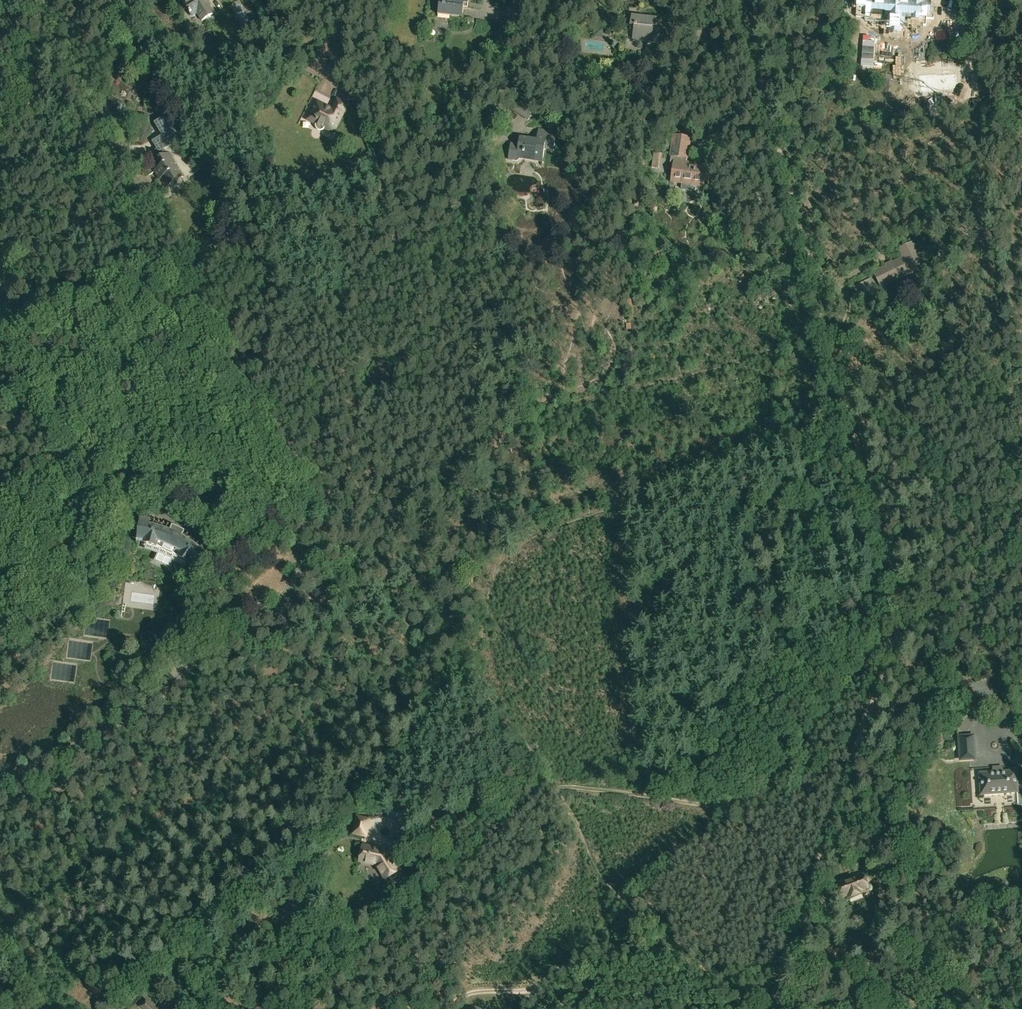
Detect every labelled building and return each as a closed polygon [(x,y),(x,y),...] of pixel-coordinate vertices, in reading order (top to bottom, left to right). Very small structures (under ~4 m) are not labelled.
[(207,0),(189,0),(184,3),(192,17),(198,14),(202,21),(214,14),(210,7),(211,6),(207,0)] [(443,1),(439,1),(437,15),(462,18),(464,4),(468,4),(468,0),(443,0),(443,1)] [(862,14),(872,15),(872,17),(886,18),(886,24),(904,25),(905,15),(910,15),(910,19),(921,19),(922,13),(929,13),(930,2),(923,1),(923,0),(911,0),(911,1),(905,1),(905,0),(894,0),(891,0),(889,0),(889,4),(879,4),(879,0),(862,0),(862,14)] [(656,20),(632,16),(630,26),(634,27),(633,40),(657,43),(659,29),(655,29),(656,20)] [(937,65),(918,66),(919,85),(939,84),(939,82),(956,81),(955,65),(947,65),(947,62),(942,62),(942,66),(938,66),(937,65)] [(514,108),(520,112),(526,103),(520,99),(514,108)] [(308,119),(317,125),(317,127),(318,128),(320,129),(322,129),(323,128),(333,133),(348,106),(337,100),(332,110),(317,102),(308,119)] [(153,163),(157,169),(155,170),(160,178),(162,177),(167,186),(183,177),(170,153),(167,155),(164,148),(180,139),(168,117),(167,118),(169,122),(159,127),(164,136),(154,142),(160,151),(158,155),(160,159),(153,163)] [(518,142),(510,141),(508,158),(519,160),(523,157),(543,160),(544,149),(553,151),(556,131),(538,129),(536,138),(519,135),(518,142)] [(671,181),(683,183),(682,188),(683,190),(689,191),(691,189),(692,184),(703,186),(706,166),(686,163),(690,138),(674,136),(671,156),(677,157),(676,162),(674,161),(671,181)] [(881,288),(925,266),(913,243),(898,250),(901,258),(873,272),(881,288)] [(872,289),(862,293),(865,299),(874,295),(872,289)] [(151,519),(140,517),(136,542),(153,546),(168,552),(182,560),(195,570),(212,551),(204,544),(200,548),(192,542),(183,536),(185,532),(173,525),(170,530),(160,527),(150,524),(151,519)] [(973,739),(959,740),(961,763),(975,761),(973,739)] [(979,774),(981,795),(1018,792),(1016,771),(979,774)] [(369,820),(357,818),(354,833),(366,836),(369,820)] [(386,851),(363,846),(359,861),(376,865),(386,880),(389,877),(390,879),(393,880),(397,877),(397,875),(396,873),(399,871),(386,851)] [(861,877),(834,887),(839,899),(844,897),(845,900),(860,895),(858,892),(866,889),(861,877)]
